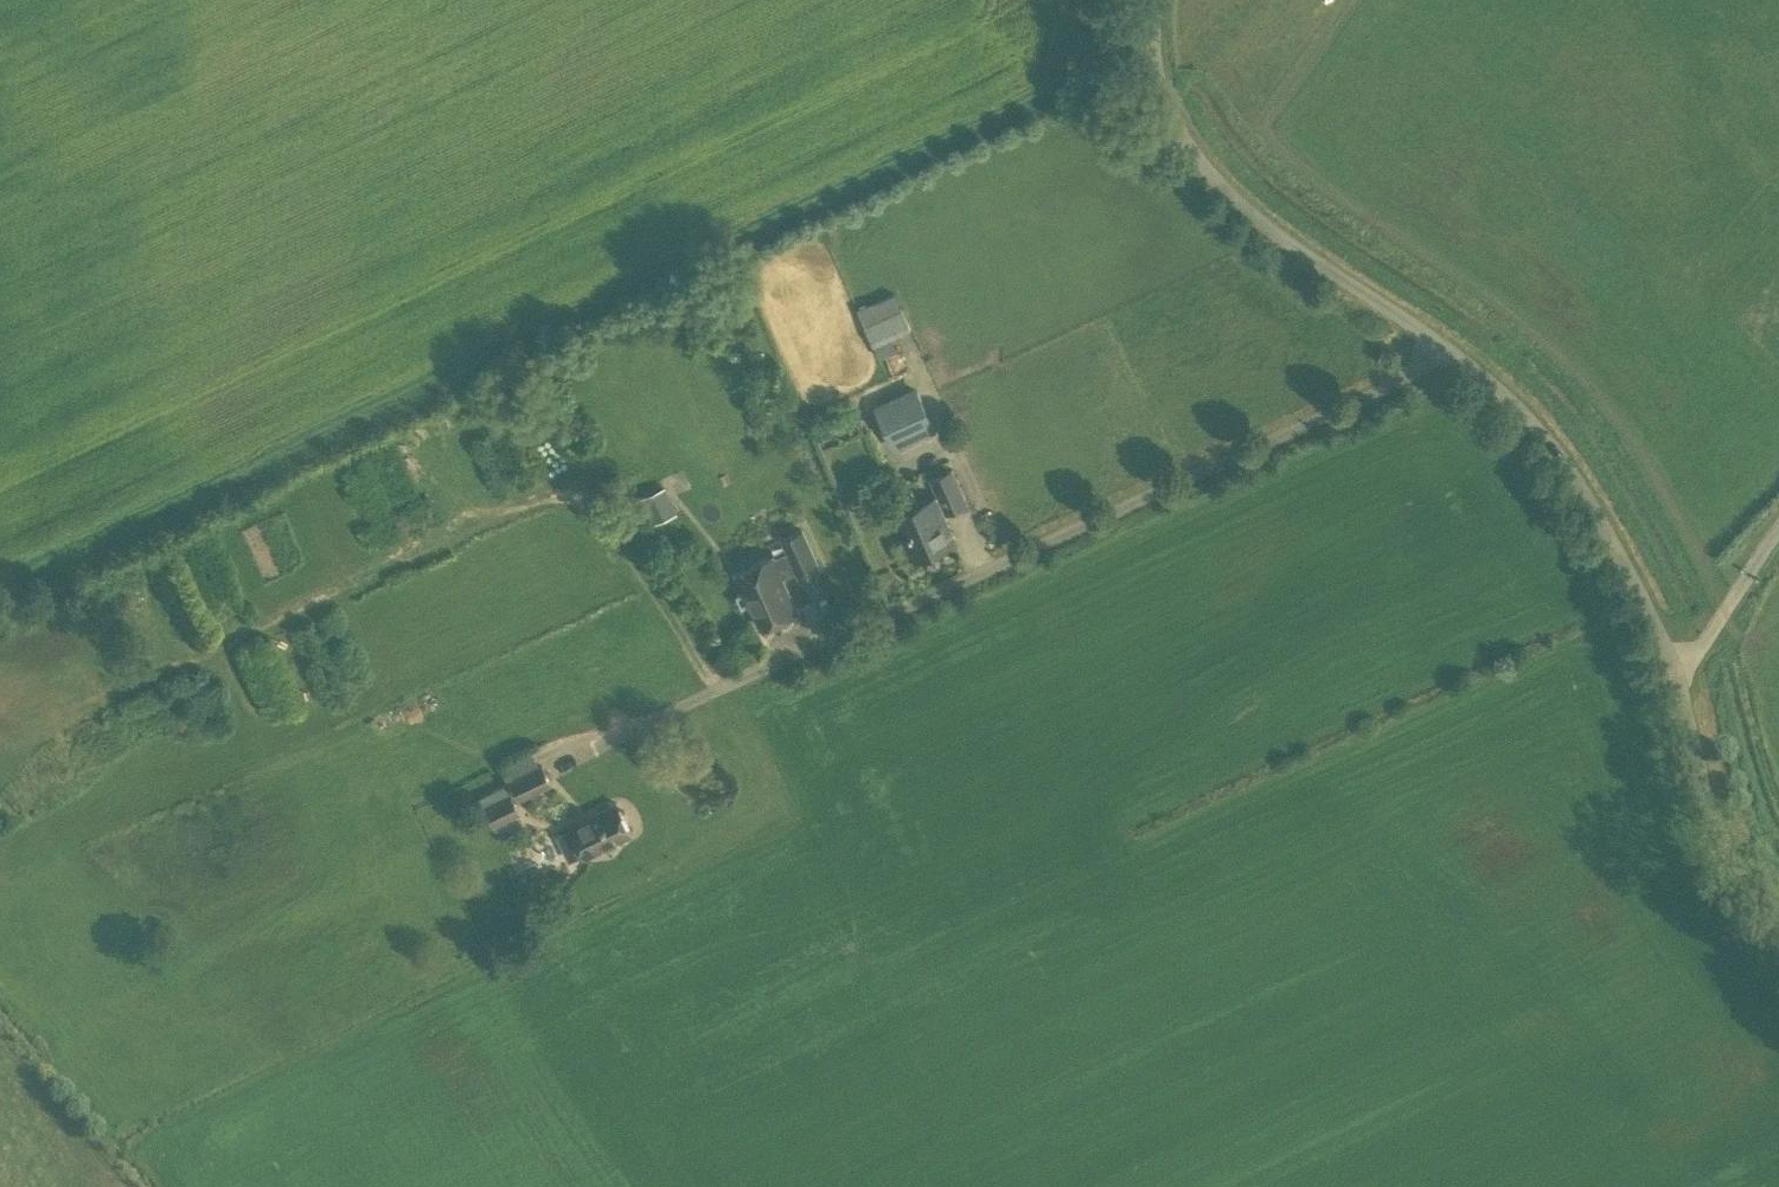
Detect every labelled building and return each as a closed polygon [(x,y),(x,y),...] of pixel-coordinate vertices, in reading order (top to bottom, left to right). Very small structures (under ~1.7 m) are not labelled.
[(880,356),(899,346),(891,330),(910,320),(895,289),(857,307),(880,356)] [(894,450),(936,431),(916,386),(874,405),(894,450)] [(911,559),(954,540),(942,513),(967,502),(952,469),(931,478),(938,495),(901,512),(911,536),(903,540),(911,559)] [(640,485),(647,519),(675,514),(668,480),(640,485)] [(818,567),(801,530),(782,538),(788,551),(772,558),(771,556),(736,572),(760,627),(796,611),(781,578),(796,571),(799,575),(818,567)] [(520,797),(550,782),(542,766),(512,781),(520,797)] [(493,825),(518,812),(510,795),(485,807),(493,825)] [(585,856),(631,834),(616,803),(570,825),(585,856)] [(564,883),(551,891),(560,908),(574,900),(564,883)]
